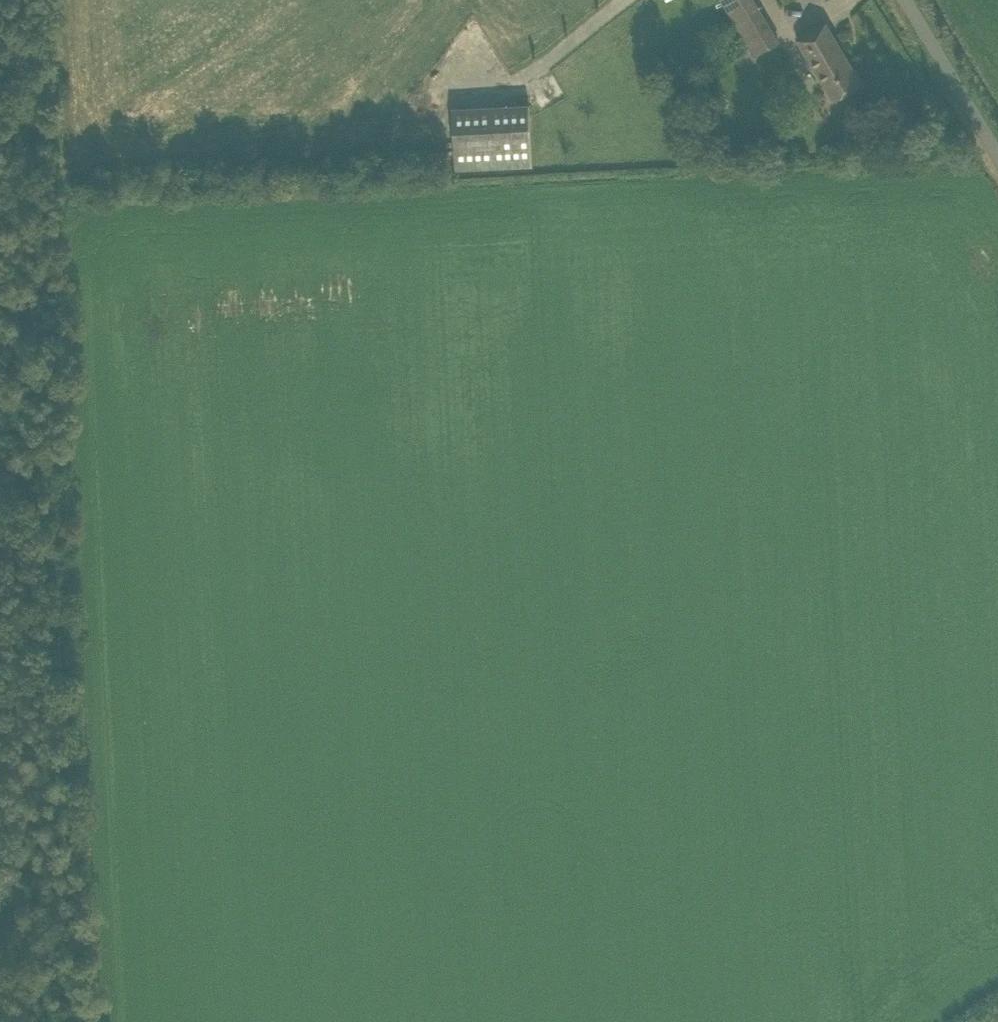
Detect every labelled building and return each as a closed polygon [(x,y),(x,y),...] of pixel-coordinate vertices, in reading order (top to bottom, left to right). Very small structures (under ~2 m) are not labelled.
[(778,42),(753,0),(722,0),(755,56),(778,42)] [(862,85),(825,22),(796,38),(834,101),(862,85)] [(456,172),(532,168),(529,105),(453,109),(456,172)]
